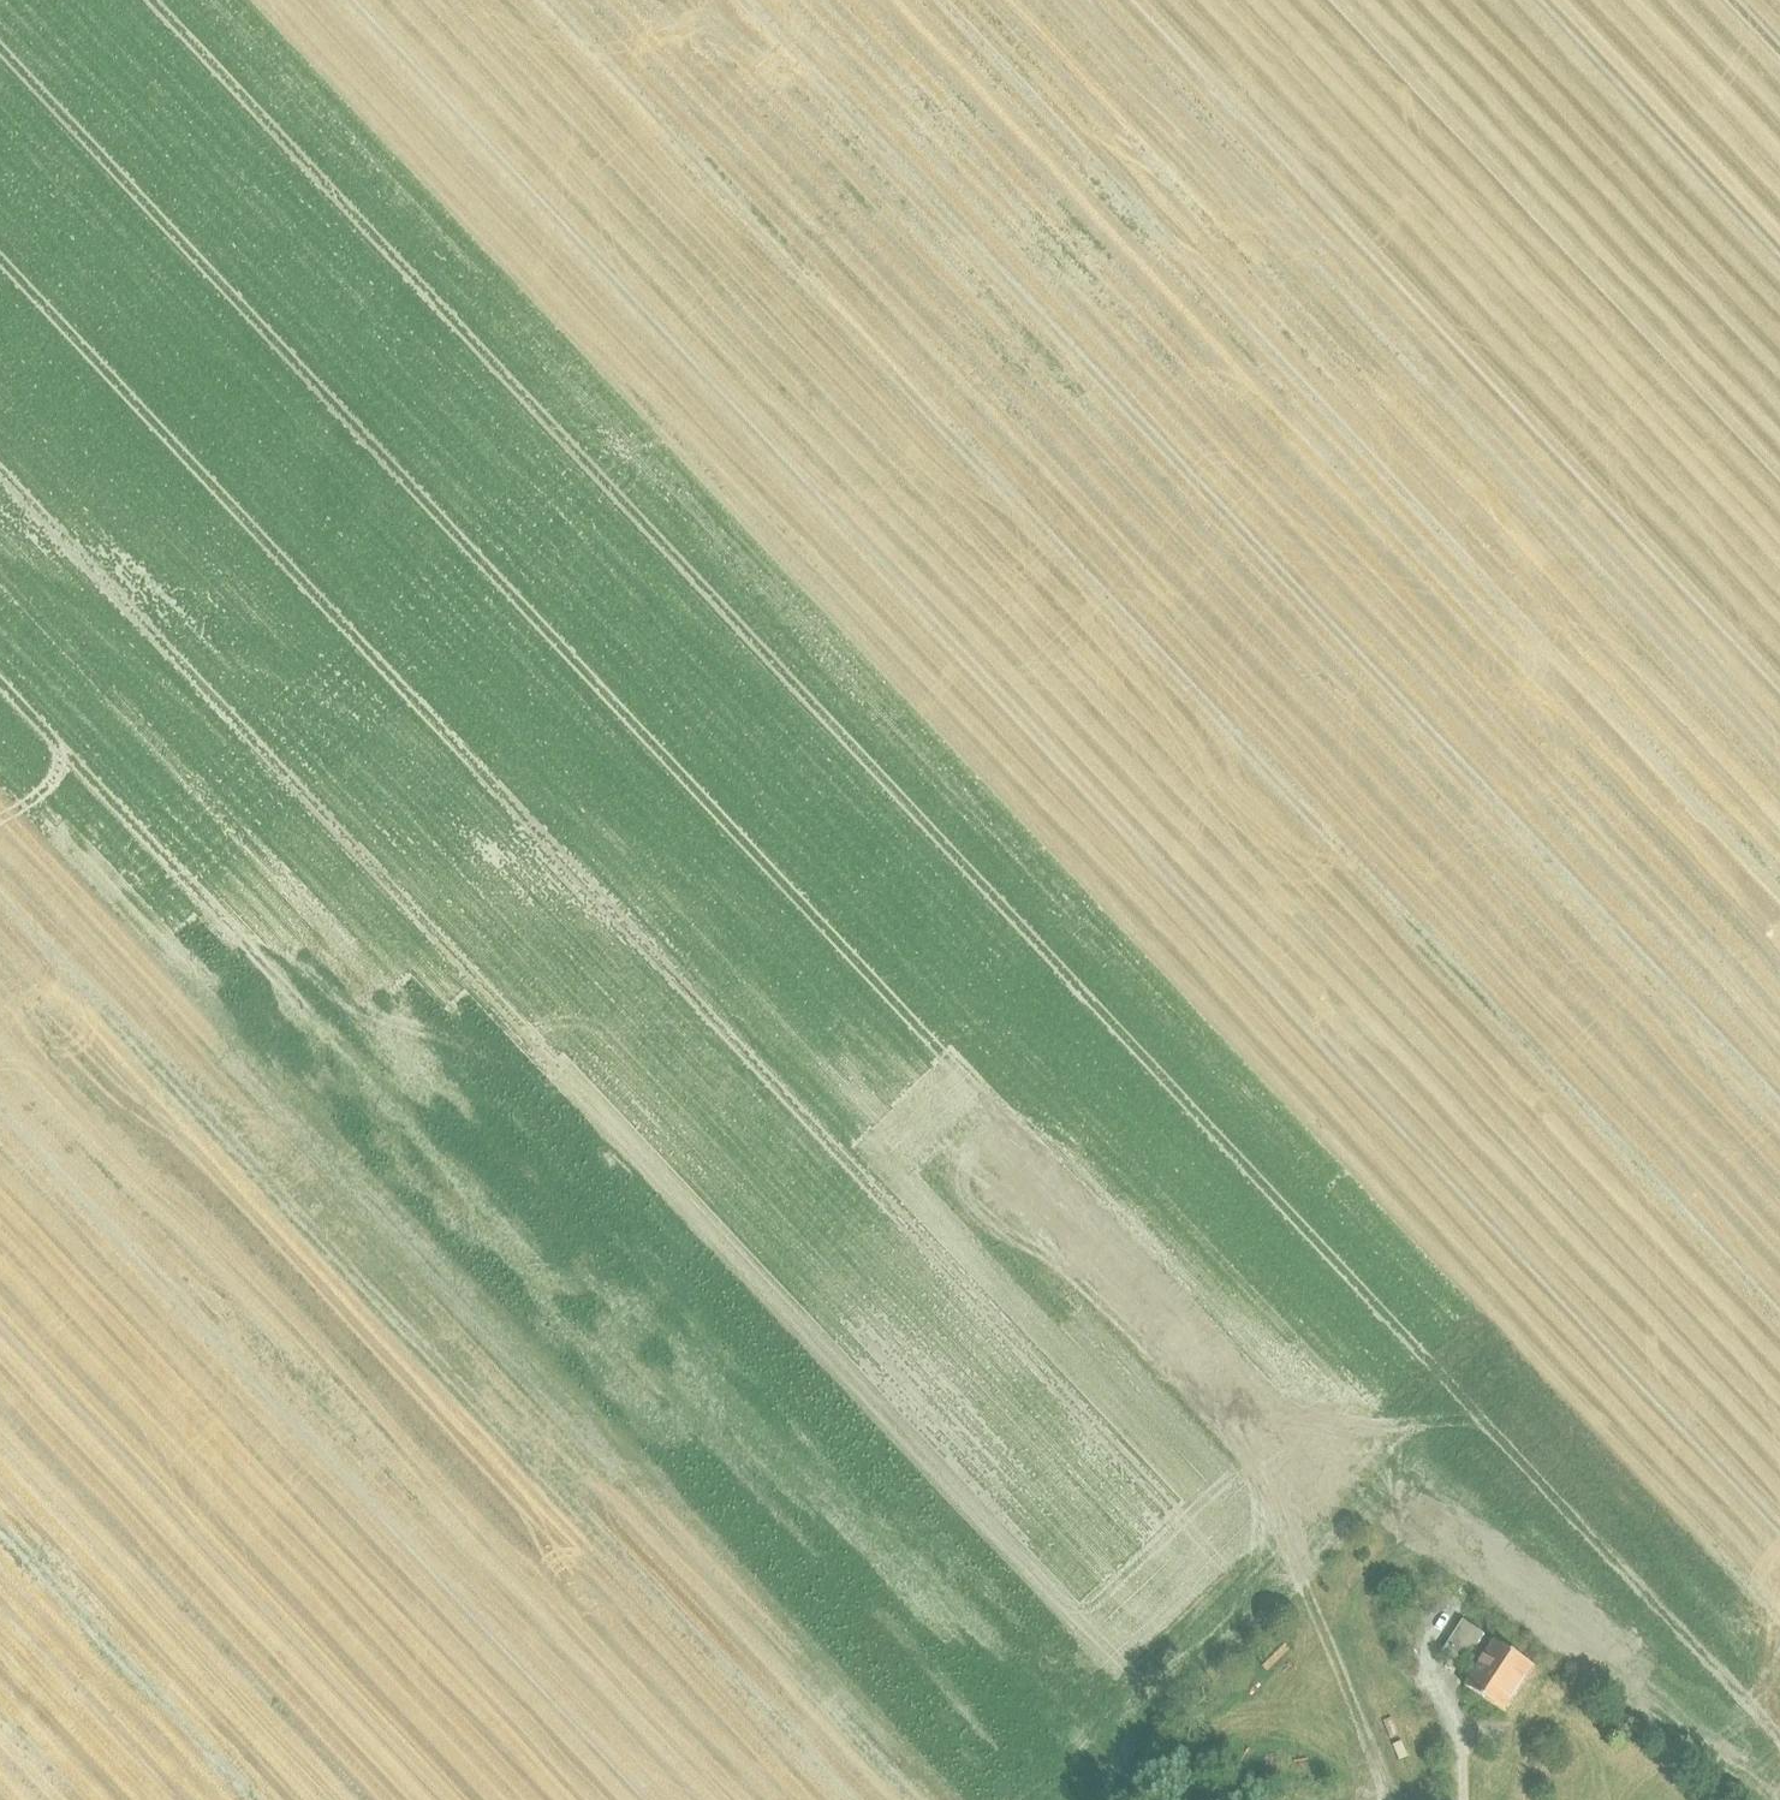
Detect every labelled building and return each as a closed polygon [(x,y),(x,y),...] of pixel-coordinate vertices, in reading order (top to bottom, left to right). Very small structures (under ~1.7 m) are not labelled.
[(1476,1650),(1485,1635),(1464,1621),(1443,1652),(1475,1673),(1466,1687),(1505,1713),(1535,1668),(1496,1642),(1486,1657),(1476,1650)]
